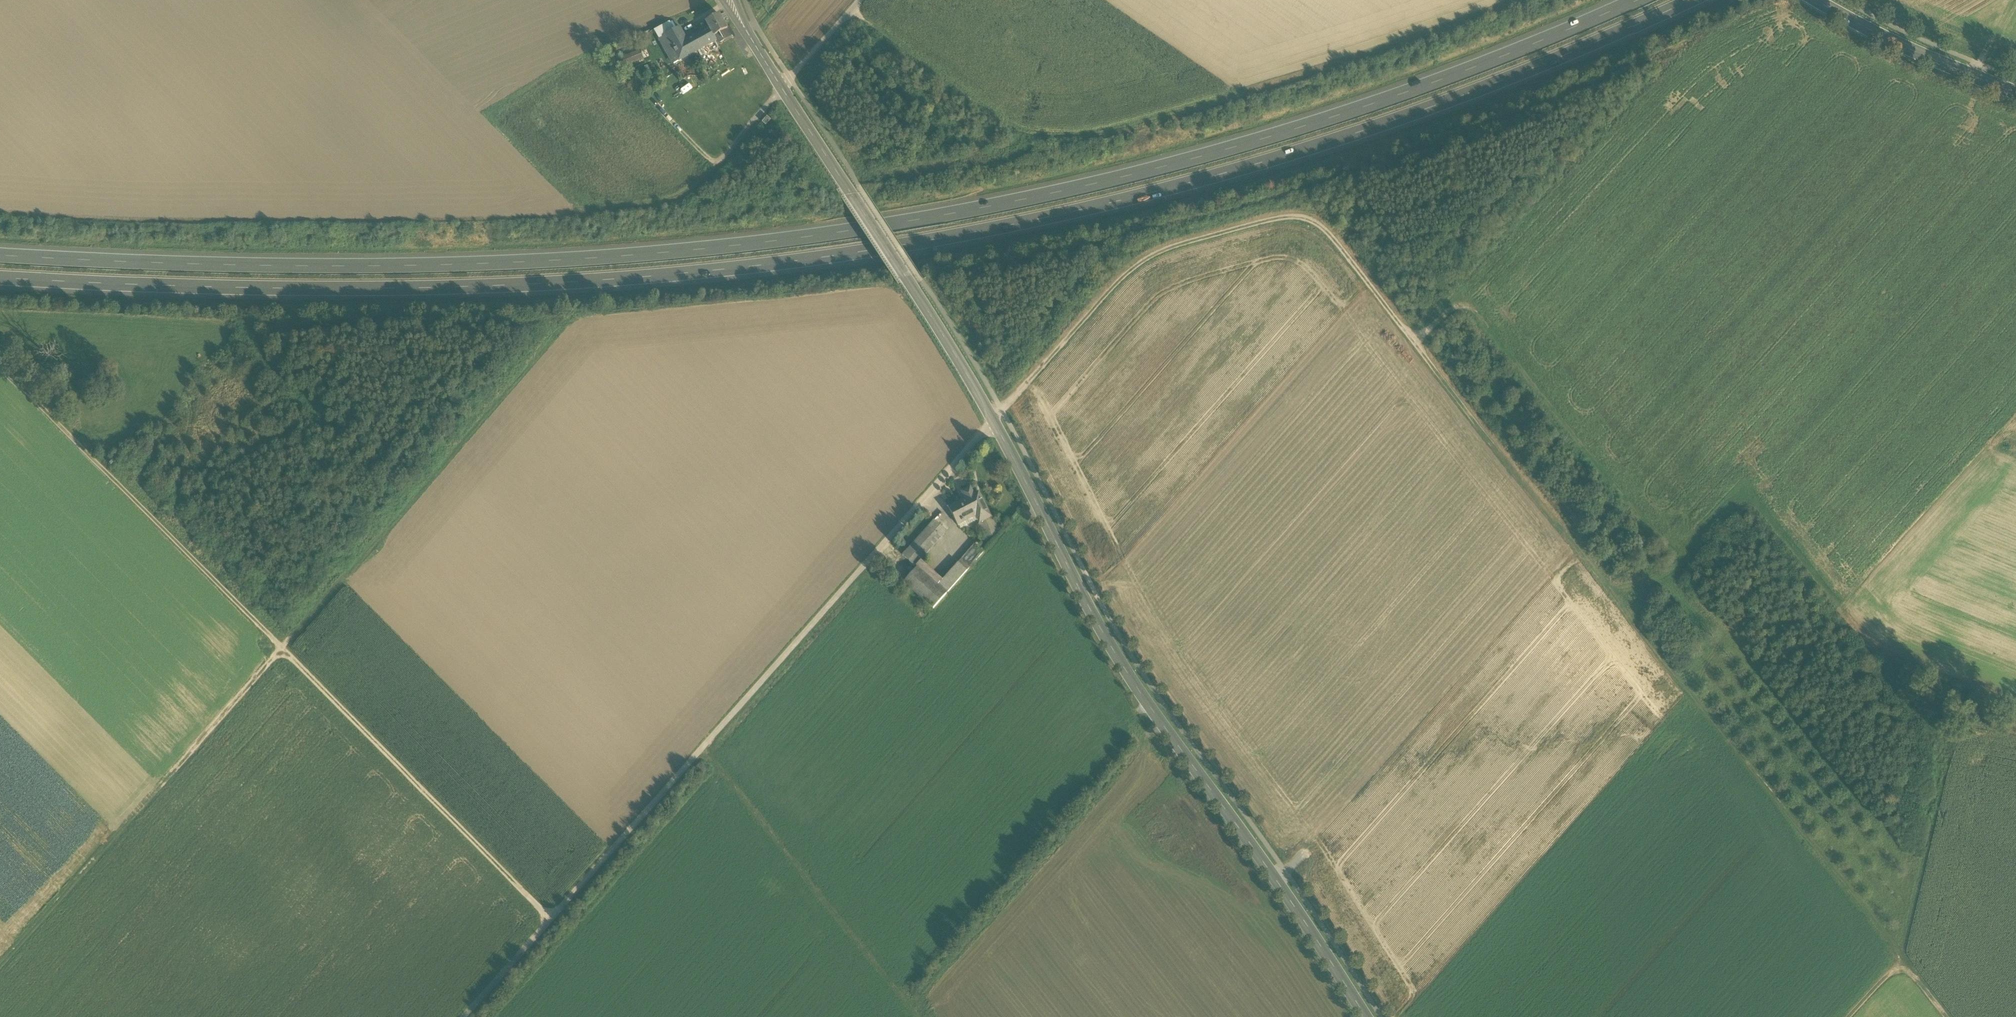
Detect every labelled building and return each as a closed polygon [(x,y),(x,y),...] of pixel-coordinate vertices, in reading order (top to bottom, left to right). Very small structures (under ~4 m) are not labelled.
[(705,27),(706,29),(708,28),(713,37),(714,36),(727,29),(719,15),(706,23),(707,25),(705,27)] [(660,38),(664,36),(677,28),(673,20),(655,30),(660,38)] [(679,61),(693,53),(686,40),(683,35),(679,27),(677,28),(664,36),(679,61)] [(730,27),(727,29),(714,36),(716,40),(719,45),(732,38),(732,39),(736,37),(730,27)] [(716,40),(714,36),(713,37),(708,28),(706,29),(703,31),(693,37),(686,40),(693,53),(697,51),(701,49),(714,42),(716,40)] [(686,40),(693,37),(690,32),(683,35),(686,40)] [(672,65),(679,61),(664,36),(660,38),(658,39),(672,65)] [(701,49),(705,57),(719,50),(714,42),(701,49)] [(702,59),(705,57),(701,49),(697,51),(702,59)] [(625,57),(628,64),(643,58),(640,51),(625,57)] [(762,122),(766,126),(771,120),(767,116),(762,122)] [(948,508),(958,526),(959,525),(957,522),(960,520),(961,522),(964,521),(963,519),(977,512),(982,522),(981,522),(981,523),(992,518),(991,517),(982,501),(983,500),(976,503),(973,498),(974,497),(973,495),(970,488),(962,492),(966,500),(950,508),(949,507),(948,508)] [(983,500),(979,493),(973,495),(974,497),(973,498),(976,503),(983,500)] [(958,526),(960,530),(977,520),(979,524),(981,523),(981,522),(982,522),(977,512),(963,519),(964,521),(961,522),(960,520),(957,522),(959,525),(958,526)] [(977,525),(986,542),(993,538),(1000,533),(992,518),(981,523),(979,524),(977,525)] [(902,556),(914,566),(915,566),(920,560),(946,531),(934,520),(902,556)] [(967,553),(976,560),(983,553),(974,545),(967,553)] [(967,553),(957,563),(942,580),(940,583),(949,591),(967,571),(976,560),(967,553)] [(942,580),(920,560),(915,566),(917,567),(946,594),(949,591),(940,583),(942,580)] [(903,582),(933,609),(946,594),(917,567),(903,582)]
